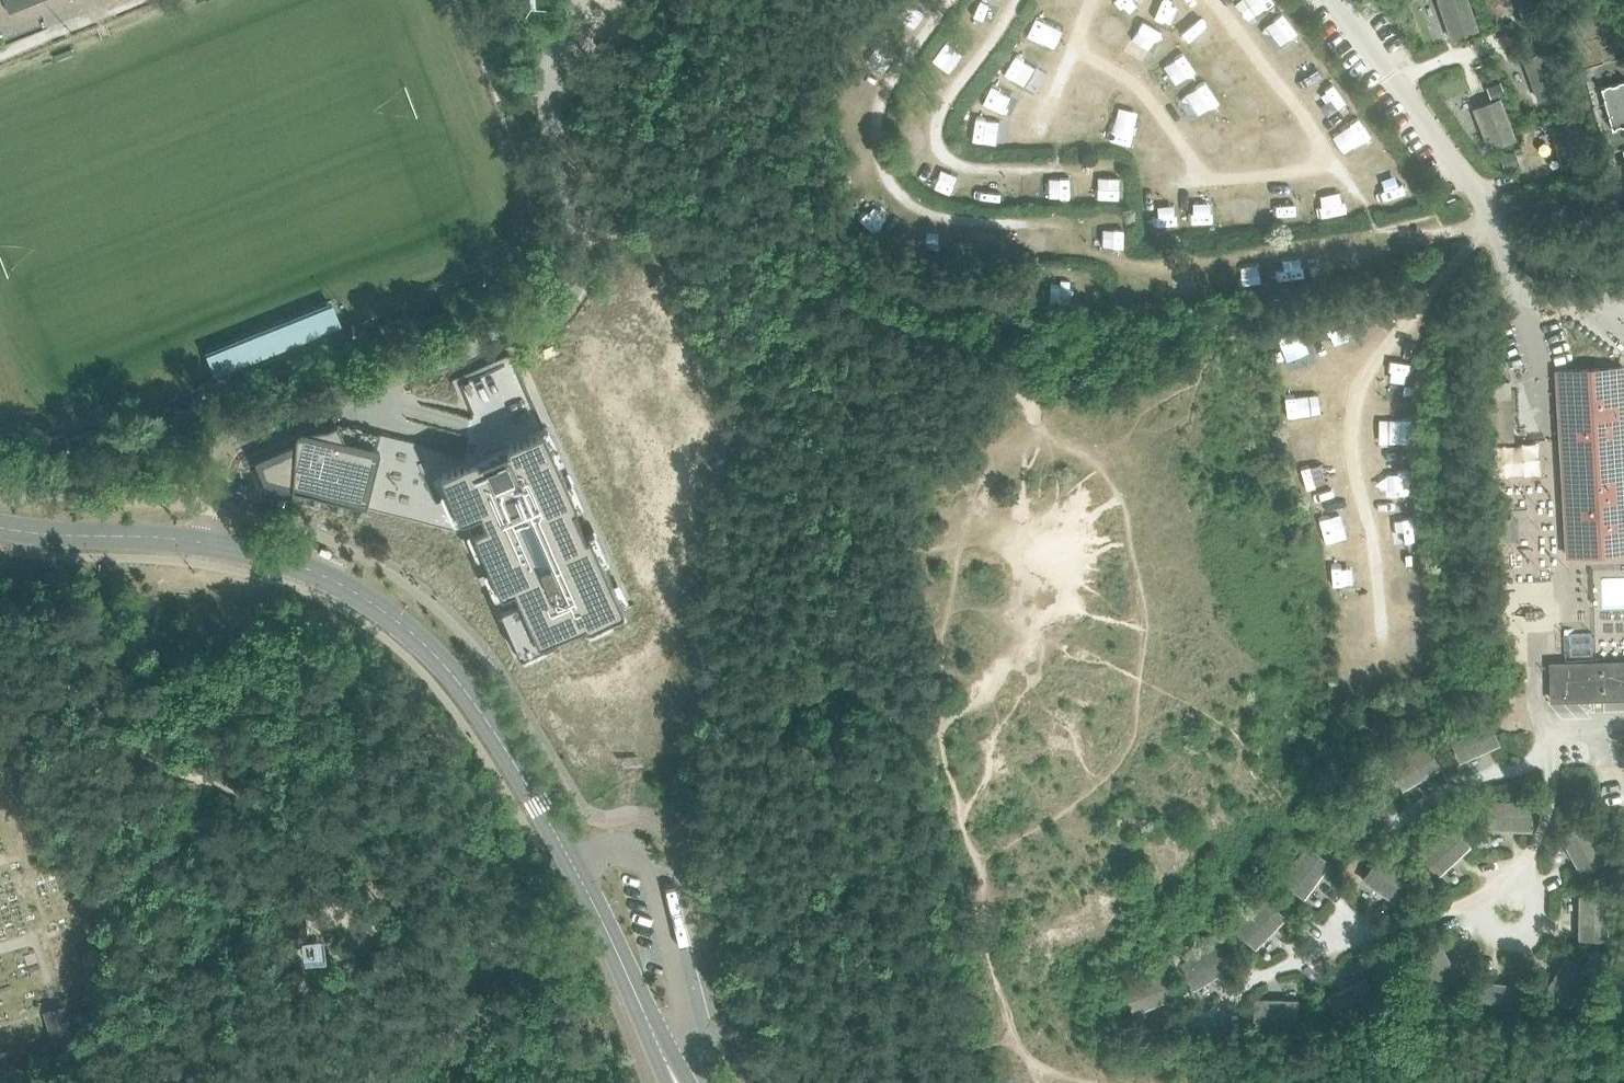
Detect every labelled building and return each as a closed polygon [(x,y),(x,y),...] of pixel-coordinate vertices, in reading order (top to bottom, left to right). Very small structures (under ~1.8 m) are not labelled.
[(9,13),(41,0),(4,0),(9,13)] [(1541,23),(1526,28),(1530,41),(1546,36),(1541,23)] [(1612,129),(1623,125),(1623,81),(1600,88),(1612,129)] [(1501,84),(1487,89),(1492,101),(1506,96),(1501,84)] [(1559,95),(1563,106),(1573,103),(1569,91),(1559,95)] [(1509,152),(1497,156),(1503,170),(1515,166),(1509,152)] [(295,443),(254,461),(254,462),(262,480),(263,482),(265,484),(267,485),(296,492),(298,493),(313,496),(321,498),(337,502),(344,504),(360,508),(366,510),(456,533),(457,532),(514,659),(521,655),(524,655),(530,653),(545,646),(550,644),(554,642),(555,642),(556,641),(557,640),(557,639),(557,638),(557,637),(557,636),(558,635),(578,626),(579,626),(581,630),(586,628),(588,627),(624,611),(624,610),(623,607),(614,586),(604,564),(590,532),(575,498),(563,473),(558,460),(546,435),(544,429),(513,359),(504,363),(458,384),(471,413),(461,453),(342,422),(337,425),(328,429),(315,435),(306,439),(306,440),(296,444),(296,443),(295,443)] [(1565,557),(1623,553),(1623,365),(1578,367),(1554,369),(1565,557)] [(1383,561),(1424,555),(1415,511),(1375,518),(1383,561)] [(1527,519),(1511,520),(1513,546),(1529,545),(1527,519)] [(1550,702),(1623,699),(1623,659),(1548,662),(1550,702)] [(46,1013),(55,1044),(72,1040),(63,1008),(46,1013)]
